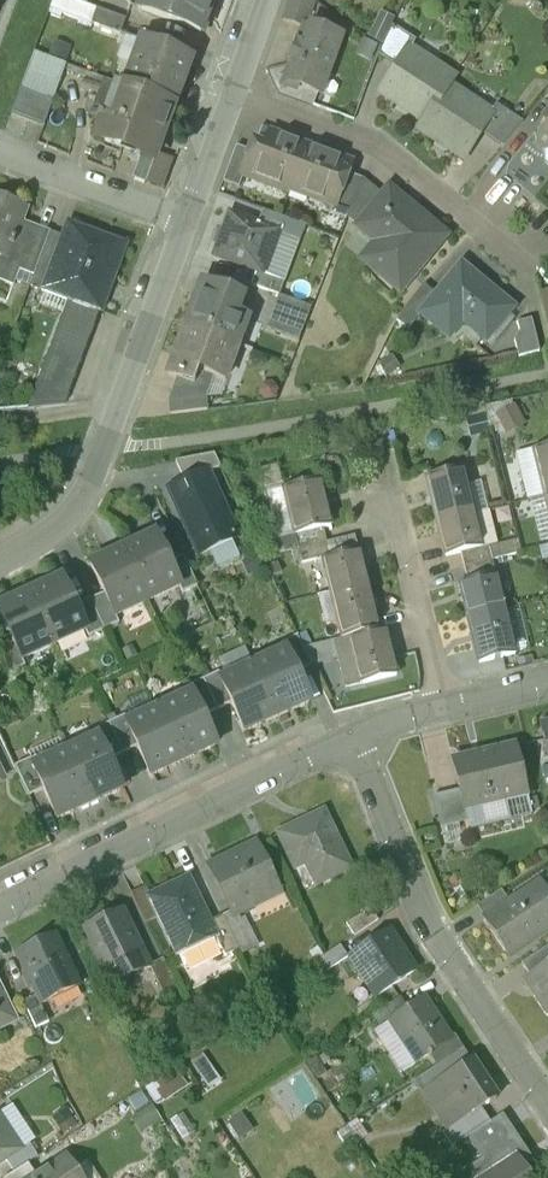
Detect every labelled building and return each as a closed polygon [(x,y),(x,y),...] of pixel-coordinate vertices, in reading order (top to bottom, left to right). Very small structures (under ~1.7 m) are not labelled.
[(145,12),(200,32),(212,0),(150,0),(145,12)] [(283,20),(304,29),(315,1),(314,0),(290,0),(283,20)] [(120,35),(125,20),(97,10),(92,24),(120,35)] [(340,38),(310,27),(304,45),(296,42),(288,65),(294,67),(288,83),(319,94),(340,38)] [(378,57),(396,69),(408,50),(410,51),(415,43),(391,27),(378,57)] [(190,59),(149,44),(142,61),(136,59),(126,86),(173,104),(190,59)] [(410,51),(408,50),(396,69),(379,94),(423,123),(424,123),(447,87),(448,87),(453,79),(410,51)] [(34,54),(11,115),(43,127),(66,66),(34,54)] [(126,86),(120,85),(109,117),(104,115),(96,138),(140,154),(153,159),(173,104),(126,86)] [(448,87),(447,87),(424,123),(423,123),(418,131),(463,160),(479,134),(491,115),(490,114),(448,87)] [(502,148),(522,123),(495,106),(490,114),(491,115),(479,134),(502,148)] [(542,123),(547,127),(537,138),(538,145),(544,150),(547,150),(547,115),(542,123)] [(306,148),(271,135),(266,149),(253,144),(250,152),(241,176),(243,177),(272,187),(274,182),(289,187),(287,193),(289,193),(291,190),(306,148)] [(241,176),(250,152),(235,147),(223,182),(238,189),(243,177),(241,176)] [(350,165),(306,148),(291,190),(292,191),(294,186),(308,191),(306,196),(333,206),(335,206),(346,175),(350,165)] [(153,159),(140,154),(132,178),(145,183),(153,159)] [(361,180),(346,175),(335,206),(333,206),(329,215),(345,221),(346,218),(361,180)] [(361,180),(346,218),(358,227),(382,198),(361,180)] [(445,237),(388,190),(382,198),(358,227),(357,228),(385,251),(370,269),(399,293),(445,237)] [(0,200),(0,278),(15,283),(19,272),(33,233),(20,228),(26,210),(0,200)] [(277,232),(229,215),(223,232),(220,231),(216,245),(218,246),(213,257),(257,273),(261,275),(277,232)] [(125,246),(69,225),(63,240),(46,287),(48,287),(71,296),(57,335),(87,346),(100,311),(101,311),(125,246)] [(34,277),(50,235),(50,233),(49,233),(47,238),(33,233),(19,272),(34,277)] [(46,287),(63,240),(50,235),(34,277),(33,278),(30,289),(45,295),(48,287),(46,287)] [(513,309),(460,266),(435,296),(419,316),(439,332),(453,316),(485,342),(513,309)] [(252,286),(279,297),(284,283),(261,275),(257,273),(252,286)] [(242,298),(201,283),(185,327),(237,346),(238,344),(233,343),(241,321),(246,322),(247,320),(235,316),(242,298)] [(419,316),(435,296),(424,286),(401,314),(396,324),(407,331),(419,316)] [(311,308),(279,297),(267,330),(299,341),(311,308)] [(237,346),(185,327),(174,357),(178,358),(172,375),(168,374),(167,377),(176,380),(193,386),(198,373),(213,378),(224,382),(225,380),(219,377),(230,346),(237,348),(237,346)] [(87,346),(57,335),(30,410),(65,405),(87,346)] [(193,386),(176,380),(168,403),(169,416),(207,411),(205,399),(213,378),(198,373),(193,386)] [(503,431),(524,427),(519,401),(498,405),(503,431)] [(547,462),(547,447),(534,451),(537,465),(547,462)] [(537,465),(545,498),(547,497),(547,462),(537,465)] [(430,491),(465,483),(462,468),(426,477),(430,491)] [(237,539),(207,474),(169,491),(199,557),(237,539)] [(319,481),(283,489),(295,536),(323,530),(331,528),(319,481)] [(465,483),(430,491),(438,524),(473,515),(465,483)] [(473,515),(438,524),(446,557),(460,554),(481,548),(473,515)] [(299,551),(327,544),(323,530),(295,536),(299,551)] [(155,536),(123,551),(147,603),(178,588),(180,588),(169,565),(155,536)] [(323,560),(330,558),(327,544),(299,551),(302,565),(323,560)] [(464,568),(492,562),(488,547),(481,548),(460,554),(464,568)] [(123,551),(90,566),(104,595),(115,619),(116,618),(147,603),(123,551)] [(330,558),(323,560),(331,593),(367,584),(358,551),(330,558)] [(169,565),(180,588),(178,588),(182,595),(198,588),(183,558),(169,565)] [(464,568),(468,582),(495,575),(492,562),(464,568)] [(468,582),(460,584),(468,617),(503,608),(495,575),(468,582)] [(61,580),(29,595),(53,647),(85,632),(86,632),(75,609),(61,580)] [(367,584),(331,593),(339,625),(375,617),(367,584)] [(0,609),(0,618),(10,639),(21,662),(22,662),(53,647),(29,595),(0,609)] [(119,625),(116,618),(115,619),(104,595),(90,602),(104,632),(119,625)] [(89,639),(104,632),(90,602),(75,609),(86,632),(85,632),(89,639)] [(503,608),(468,617),(476,649),(511,641),(503,608)] [(342,640),(349,638),(379,631),(375,617),(339,625),(342,640)] [(379,631),(349,638),(353,653),(388,644),(385,629),(379,631)] [(285,650),(296,674),(311,667),(297,636),(281,644),(284,651),(285,650)] [(10,639),(0,644),(0,655),(3,661),(10,676),(25,669),(22,662),(21,662),(10,639)] [(515,655),(511,641),(476,649),(480,664),(515,655)] [(388,644),(353,653),(361,686),(396,677),(388,644)] [(284,651),(253,665),(277,718),(310,702),(296,674),(285,650),(284,651)] [(222,680),(220,680),(231,704),(244,733),(277,718),(253,665),(222,680)] [(203,680),(217,710),(231,704),(220,680),(222,680),(218,673),(203,680)] [(187,688),(190,694),(192,694),(203,718),(217,710),(203,680),(187,688)] [(190,694),(159,709),(183,761),(216,746),(203,718),(192,694),(190,694)] [(183,761),(159,709),(128,723),(126,724),(137,747),(150,776),(183,761)] [(124,717),(109,724),(123,754),(137,747),(126,724),(128,723),(124,717)] [(94,731),(97,738),(98,737),(109,761),(123,754),(109,724),(94,731)] [(540,726),(547,760),(547,724),(540,726)] [(97,738),(65,752),(89,805),(122,789),(109,761),(98,737),(97,738)] [(515,747),(452,762),(459,791),(464,811),(466,811),(527,796),(515,747)] [(89,805),(65,752),(34,767),(33,767),(44,791),(57,820),(89,805)] [(44,791),(33,767),(34,767),(31,760),(15,767),(30,797),(44,791)] [(464,811),(459,791),(433,798),(444,846),(462,841),(458,825),(469,822),(466,811),(464,811)] [(323,813),(279,835),(290,858),(301,853),(316,885),(350,869),(323,813)] [(252,848),(213,867),(235,911),(236,913),(271,896),(261,874),(264,872),(252,848)] [(151,897),(148,899),(158,917),(178,959),(217,940),(209,924),(187,880),(151,897)] [(485,920),(509,956),(547,931),(547,904),(536,887),(542,883),(541,882),(509,904),(485,920)] [(145,924),(158,917),(148,899),(151,897),(146,886),(130,894),(145,924)] [(477,908),(485,920),(509,904),(501,892),(477,908)] [(378,922),(370,910),(346,926),(354,938),(378,922)] [(122,911),(83,930),(111,986),(150,968),(122,911)] [(235,911),(222,917),(239,951),(256,943),(245,920),(240,923),(236,913),(235,911)] [(239,951),(222,917),(209,924),(217,940),(226,958),(239,951)] [(416,972),(389,931),(348,959),(375,999),(416,972)] [(54,936),(15,955),(36,997),(40,1006),(79,987),(54,936)] [(324,975),(348,959),(340,947),(316,963),(324,975)] [(529,977),(547,965),(547,948),(522,966),(529,977)] [(163,961),(150,968),(165,999),(178,992),(163,961)] [(529,977),(539,992),(535,995),(547,1014),(547,965),(529,977)] [(12,1015),(0,991),(0,1021),(12,1015)] [(36,997),(23,1004),(35,1030),(49,1023),(40,1006),(36,997)] [(382,1029),(390,1024),(408,1012),(400,1000),(374,1017),(382,1029)] [(450,1041),(424,1001),(408,1012),(390,1024),(416,1064),(450,1041)] [(470,1062),(428,1091),(453,1127),(454,1128),(480,1111),(496,1101),(470,1062)] [(161,1102),(188,1084),(177,1067),(150,1085),(161,1102)] [(490,1125),(480,1111),(454,1128),(453,1127),(442,1135),(452,1150),(467,1140),(490,1125)] [(467,1140),(477,1154),(514,1130),(505,1115),(490,1125),(467,1140)] [(5,1161),(21,1151),(0,1118),(0,1165),(5,1161)] [(477,1154),(481,1161),(457,1177),(532,1177),(519,1158),(528,1152),(514,1130),(477,1154)] [(21,1151),(5,1161),(14,1174),(27,1165),(38,1158),(30,1146),(21,1151)] [(31,1177),(82,1177),(67,1155),(34,1176),(31,1177)] [(27,1165),(14,1174),(7,1177),(31,1177),(34,1176),(27,1165)]
